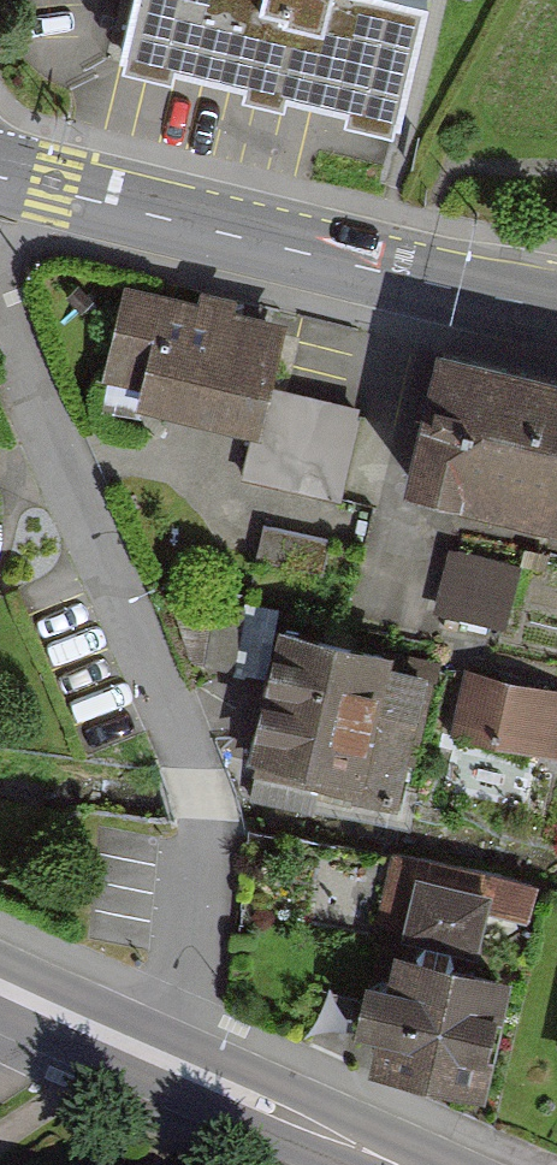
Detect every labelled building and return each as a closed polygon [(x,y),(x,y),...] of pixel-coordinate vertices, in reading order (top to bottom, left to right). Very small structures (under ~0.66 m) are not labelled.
[(125,54),(391,114),(417,0),(137,0),(125,54)] [(282,328),(125,292),(104,379),(144,389),(138,414),(256,441),(270,380),(282,328)] [(447,359),(416,492),(545,522),(556,471),(556,384),(447,359)] [(369,403),(270,380),(256,441),(249,472),(348,495),(369,403)] [(545,522),(556,524),(556,471),(545,522)] [(439,612),(509,633),(528,572),(457,551),(439,612)] [(283,636),(254,773),(399,803),(426,676),(390,669),(392,659),(283,636)] [(556,730),(556,692),(466,671),(451,737),(550,759),(556,730)] [(493,906),(415,888),(403,937),(481,956),(493,906)] [(375,1039),(368,1070),(479,1097),(506,986),(397,960),(389,992),(367,987),(355,1035),(375,1039)]
